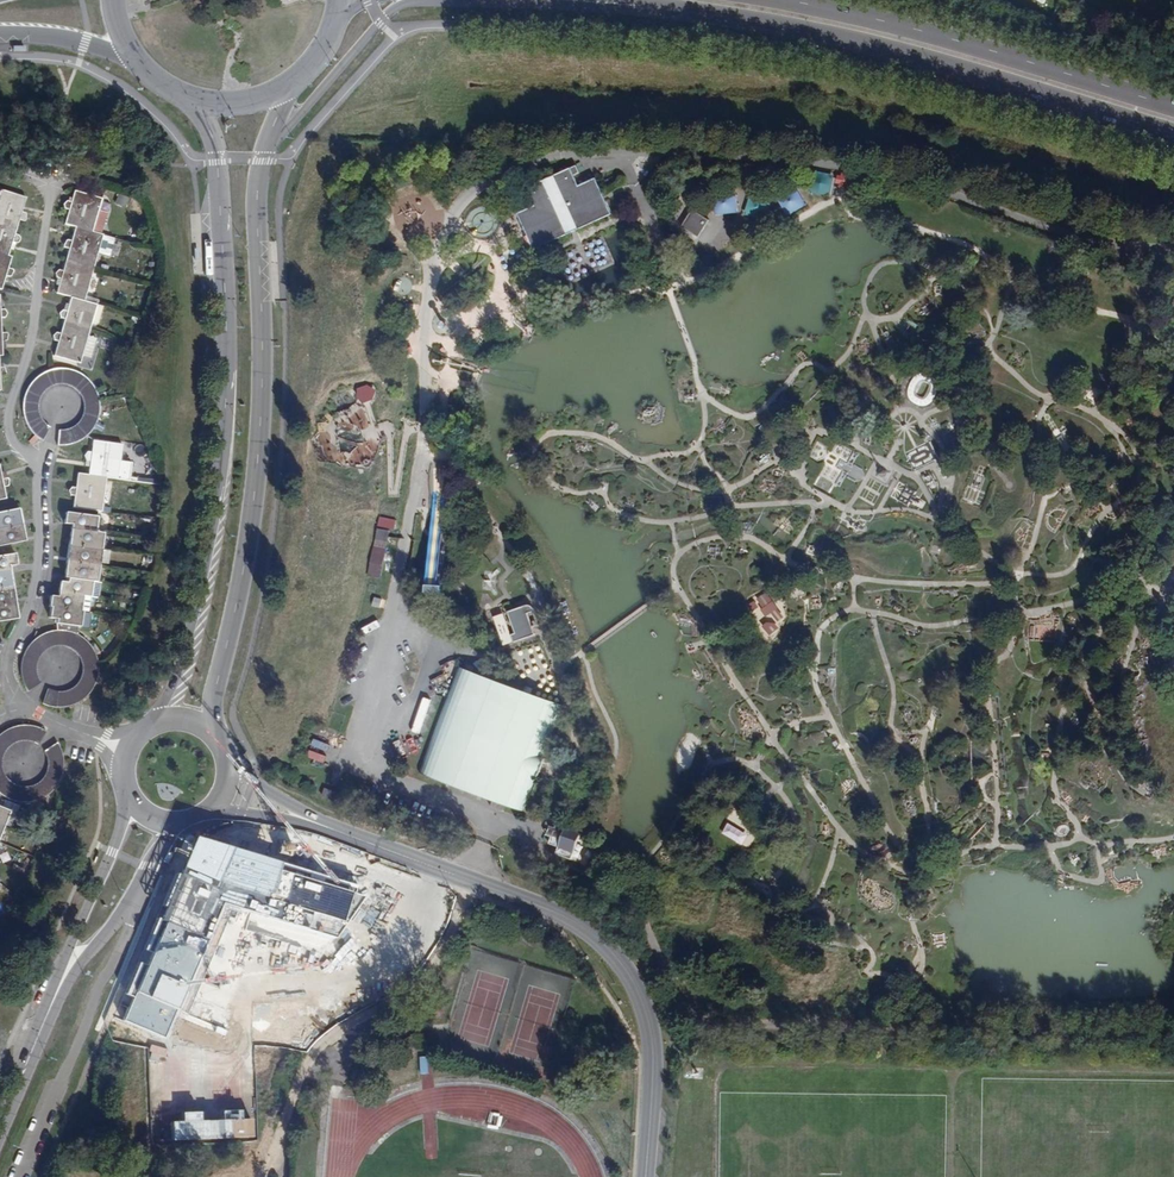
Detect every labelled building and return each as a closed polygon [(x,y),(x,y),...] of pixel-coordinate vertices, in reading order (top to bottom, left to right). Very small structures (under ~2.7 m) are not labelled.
[(536,251),(612,213),(595,178),(578,186),(573,175),(579,172),(576,166),(526,190),(535,207),(518,215),(536,251)] [(830,196),(835,175),(815,170),(810,191),(830,196)] [(845,187),(847,174),(837,172),(835,185),(845,187)] [(788,215),(806,205),(797,187),(778,197),(788,215)] [(0,190),(0,225),(2,225),(4,218),(18,221),(20,216),(23,217),(25,217),(26,217),(28,215),(28,214),(28,212),(27,210),(26,209),(22,208),(25,197),(0,190)] [(75,226),(101,233),(107,212),(97,210),(100,198),(73,191),(69,205),(65,203),(60,206),(62,212),(67,213),(65,223),(75,226)] [(715,193),(717,213),(738,211),(736,191),(715,193)] [(745,213),(764,220),(772,200),(752,193),(745,213)] [(116,203),(125,206),(128,197),(119,194),(116,203)] [(699,236),(710,219),(692,208),(681,225),(699,236)] [(0,225),(0,253),(9,255),(12,242),(15,243),(17,243),(18,242),(19,241),(20,240),(21,239),(21,238),(20,236),(19,235),(18,234),(15,234),(18,221),(4,218),(2,225),(0,225)] [(103,233),(101,233),(75,226),(71,241),(68,241),(67,241),(65,242),(64,243),(64,245),(65,247),(66,248),(69,249),(66,259),(94,266),(103,233)] [(9,255),(0,253),(0,288),(1,289),(5,275),(9,276),(11,276),(12,276),(13,274),(14,272),(14,270),(12,269),(11,268),(8,267),(11,256),(9,255)] [(85,300),(94,266),(66,259),(63,273),(58,272),(54,274),(57,279),(60,280),(57,292),(71,296),(85,300)] [(85,300),(71,296),(67,310),(63,309),(59,312),(60,316),(65,317),(62,329),(74,332),(77,324),(90,327),(92,321),(98,322),(103,305),(85,300)] [(89,333),(90,327),(77,324),(74,332),(62,329),(60,336),(55,335),(51,338),(53,342),(58,343),(55,354),(81,360),(83,352),(91,354),(97,335),(89,333)] [(408,341),(397,344),(401,357),(412,354),(408,341)] [(39,405),(39,401),(40,398),(42,395),(44,391),(46,388),(49,386),(52,384),(56,382),(60,381),(63,381),(67,381),(71,382),(75,384),(78,386),(80,388),(83,391),(85,395),(86,398),(87,402),(87,405),(87,409),(87,412),(86,415),(84,418),(82,421),(80,423),(77,425),(74,427),(70,428),(67,429),(64,429),(60,430),(59,445),(64,445),(69,445),(75,444),(81,441),(86,438),(91,434),(92,433),(94,430),(97,426),(100,421),(102,416),(103,409),(103,404),(103,399),(103,398),(101,392),(99,387),(95,382),(92,377),(87,373),(81,369),(78,368),(76,367),(69,366),(64,365),(57,365),(51,367),(46,369),(40,373),(36,375),(31,381),(28,386),(25,392),(24,397),(23,404),(23,409),(24,416),(26,421),(29,426),(32,432),(36,435),(39,437),(40,438),(42,439),(44,441),(52,427),(50,426),(48,424),(45,422),(43,420),(41,416),(40,413),(39,409),(39,405)] [(853,464),(858,454),(819,434),(808,455),(824,464),(814,482),(834,492),(843,474),(859,482),(865,471),(853,464)] [(91,460),(89,474),(107,476),(118,478),(123,443),(94,439),(92,453),(88,452),(84,455),(86,459),(91,460)] [(434,461),(427,548),(437,549),(444,462),(434,461)] [(8,496),(5,481),(9,480),(10,479),(11,478),(11,476),(10,474),(9,473),(8,472),(7,473),(3,473),(0,463),(0,498),(8,496)] [(107,476),(89,474),(77,473),(76,486),(71,486),(67,489),(70,493),(74,494),(73,506),(98,509),(102,509),(107,476)] [(22,521),(19,506),(0,509),(0,525),(22,521)] [(70,527),(96,531),(97,515),(66,511),(64,522),(71,522),(70,527)] [(0,525),(0,543),(25,538),(22,521),(0,525)] [(68,544),(102,548),(104,532),(96,531),(70,527),(68,544)] [(382,577),(389,530),(376,528),(373,547),(371,546),(366,574),(382,577)] [(100,564),(102,548),(68,544),(66,559),(100,564)] [(10,566),(10,562),(17,561),(15,549),(0,552),(0,568),(10,566)] [(67,577),(92,581),(98,581),(100,564),(66,559),(64,577),(67,577)] [(10,566),(0,568),(0,585),(13,583),(10,566)] [(92,581),(67,577),(67,582),(60,581),(59,591),(90,595),(90,596),(92,581)] [(436,590),(436,582),(420,582),(420,590),(436,590)] [(0,585),(0,601),(15,598),(13,583),(0,585)] [(51,607),(88,612),(90,595),(59,591),(58,596),(50,596),(49,607),(51,607)] [(766,592),(757,598),(761,603),(759,604),(762,609),(761,610),(766,616),(772,612),(778,621),(783,617),(766,592)] [(0,601),(0,619),(18,616),(15,598),(0,601)] [(758,607),(753,600),(747,605),(753,612),(758,607)] [(526,611),(533,608),(531,607),(528,605),(525,605),(507,612),(515,633),(511,634),(514,642),(535,634),(532,627),(526,611)] [(88,612),(51,607),(49,617),(56,618),(56,623),(87,627),(89,612),(88,612)] [(539,624),(533,608),(526,611),(532,627),(539,624)] [(766,622),(762,625),(770,636),(779,629),(774,623),(766,622)] [(76,634),(69,632),(62,631),(56,631),(55,631),(50,632),(44,634),(38,637),(29,645),(25,650),(22,656),(21,661),(19,668),(19,674),(20,681),(22,687),(26,693),(38,683),(37,680),(36,677),(35,673),(35,670),(36,666),(37,661),(41,655),(43,653),(46,651),(50,649),(53,647),(57,647),(61,647),(65,648),(69,648),(72,650),(74,652),(77,654),(79,657),(81,661),(82,664),(83,667),(83,670),(83,674),(83,677),(82,680),(80,684),(78,687),(75,689),(73,692),(69,693),(65,695),(62,695),(59,695),(56,695),(53,695),(50,694),(45,708),(50,710),(54,710),(59,711),(65,710),(70,709),(75,707),(80,705),(86,701),(89,697),(93,693),(95,688),(98,682),(99,676),(99,671),(99,665),(99,664),(97,659),(95,654),(93,649),(89,644),(85,640),(80,637),(76,634)] [(424,771),(527,808),(562,705),(532,694),(524,691),(459,668),(424,771)] [(534,688),(526,685),(524,691),(532,694),(534,688)] [(1,797),(6,801),(12,803),(18,804),(24,805),(30,805),(36,803),(42,801),(47,798),(53,793),(55,790),(59,786),(62,780),(63,775),(64,769),(64,762),(64,757),(62,751),(60,746),(57,741),(45,749),(47,753),(49,756),(50,759),(50,763),(50,767),(49,771),(48,774),(46,778),(44,781),(42,783),(39,785),(36,787),(32,788),(28,789),(24,789),(21,789),(17,788),(14,786),(11,784),(8,781),(6,778),(4,775),(3,772),(2,769),(2,765),(2,762),(3,758),(4,755),(6,752),(8,749),(10,747),(13,745),(16,743),(20,741),(23,741),(26,741),(29,741),(33,742),(35,743),(38,743),(44,730),(41,728),(38,727),(32,725),(27,725),(21,725),(15,726),(10,728),(4,731),(0,734),(0,796),(1,797)] [(410,753),(417,751),(413,739),(406,741),(410,753)] [(4,826),(5,825),(13,828),(21,808),(6,801),(3,809),(0,808),(0,824),(4,826)] [(587,821),(572,816),(570,823),(560,819),(557,826),(554,836),(552,842),(562,846),(560,853),(575,858),(587,821)] [(748,835),(728,823),(722,834),(742,846),(748,835)] [(549,834),(554,836),(557,826),(552,824),(549,834)] [(555,879),(561,882),(567,871),(561,868),(555,879)] [(577,877),(571,887),(593,899),(598,888),(577,877)] [(715,1053),(699,1052),(698,1062),(715,1063),(715,1053)] [(314,1167),(304,1167),(303,1176),(312,1176),(313,1176),(314,1167)]
